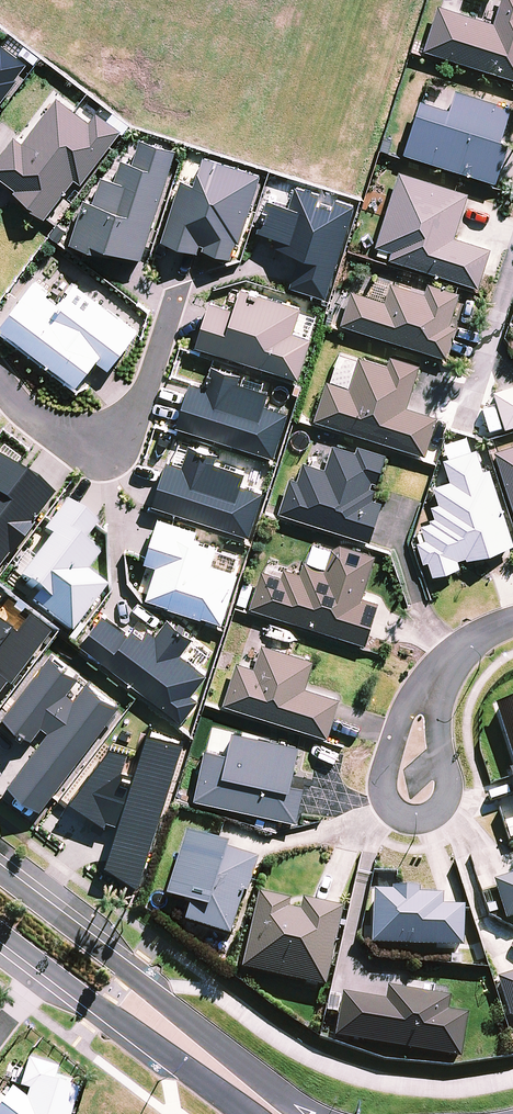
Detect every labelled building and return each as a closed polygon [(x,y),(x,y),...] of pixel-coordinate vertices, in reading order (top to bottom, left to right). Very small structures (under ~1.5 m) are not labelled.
[(424,51),(512,80),(512,0),(501,0),(493,24),(438,7),(424,51)] [(19,79),(17,77),(29,62),(1,42),(0,43),(0,104),(19,79)] [(421,100),(403,155),(495,184),(508,143),(501,141),(511,108),(456,91),(450,110),(421,100)] [(15,136),(0,154),(0,174),(17,188),(15,191),(23,197),(22,198),(45,217),(74,178),(81,183),(122,129),(98,111),(91,120),(58,95),(23,141),(15,136)] [(84,198),(70,242),(110,254),(112,248),(143,258),(177,148),(141,138),(133,162),(123,158),(116,179),(102,174),(94,200),(84,198)] [(196,183),(182,178),(162,238),(199,251),(201,242),(205,243),(203,248),(232,257),(237,240),(241,241),(261,173),(205,155),(196,183)] [(389,260),(478,289),(491,249),(454,238),(468,193),(399,172),(376,247),(392,252),(389,260)] [(276,245),(301,254),(291,285),(327,296),(357,204),(336,198),(333,207),(328,204),(331,195),(296,185),(290,205),(268,198),(257,228),(279,235),(276,245)] [(35,278),(0,326),(78,383),(97,358),(110,368),(138,330),(76,284),(61,304),(47,294),(51,290),(35,278)] [(341,325),(448,359),(458,327),(450,324),(460,293),(428,284),(425,295),(391,284),(385,302),(351,291),(341,325)] [(210,301),(196,344),(301,377),(314,336),(295,329),(302,307),(242,288),(235,309),(210,301)] [(314,421),(425,456),(438,417),(407,407),(420,366),(391,356),(388,366),(359,357),(349,388),(327,381),(314,421)] [(191,380),(176,424),(275,455),(289,411),(266,404),(270,390),(239,381),(242,374),(212,364),(205,385),(191,380)] [(496,385),(507,420),(512,418),(512,380),(496,385)] [(498,446),(512,495),(512,441),(498,446)] [(168,458),(154,501),(253,533),(267,490),(244,482),(248,470),(216,460),(219,452),(190,443),(189,446),(179,443),(174,460),(168,458)] [(512,537),(485,443),(446,454),(452,475),(435,480),(440,496),(437,509),(418,533),(429,570),(460,560),(458,553),(512,537)] [(279,513),(370,541),(382,503),(372,500),(376,489),(370,488),(372,482),(377,484),(386,455),(358,446),(356,452),(333,445),(325,469),(303,462),(297,481),(290,478),(279,513)] [(6,556),(8,558),(33,525),(31,524),(52,496),(2,457),(0,459),(0,564),(6,556)] [(50,537),(17,578),(37,594),(30,603),(70,633),(106,587),(86,572),(98,555),(81,543),(96,525),(65,501),(42,531),(50,537)] [(170,604),(169,606),(203,617),(204,615),(224,621),(244,556),(196,539),(199,529),(160,516),(145,561),(147,562),(138,591),(148,594),(147,596),(170,604)] [(250,608),(366,645),(379,603),(362,598),(376,555),(340,544),(331,549),(325,568),(304,561),(300,573),(284,568),(281,577),(262,571),(250,608)] [(4,686),(7,688),(47,635),(4,602),(0,608),(0,690),(4,686)] [(103,609),(78,642),(184,722),(204,697),(195,691),(209,672),(200,665),(210,652),(192,639),(196,636),(169,616),(157,631),(151,627),(146,634),(133,624),(129,629),(103,609)] [(237,662),(223,705),(327,737),(339,698),(306,688),(314,660),(262,644),(255,668),(237,662)] [(42,808),(120,704),(88,680),(76,696),(69,691),(80,676),(52,654),(5,716),(33,738),(43,725),(49,730),(9,782),(42,808)] [(494,709),(512,766),(512,703),(494,709)] [(108,861),(139,886),(186,741),(150,729),(136,771),(124,767),(131,749),(113,744),(72,797),(107,823),(108,817),(119,821),(108,861)] [(205,748),(194,799),(296,821),(303,785),(291,783),(300,745),(232,730),(227,753),(205,748)] [(184,925),(230,939),(243,895),(247,897),(258,862),(227,853),(228,849),(185,836),(167,898),(190,905),(184,925)] [(496,878),(507,916),(512,914),(512,873),(496,878)] [(440,904),(440,886),(399,885),(378,884),(376,940),(462,942),(464,905),(440,904)] [(241,972),(325,991),(343,911),(303,902),(300,914),(288,911),(290,903),(259,896),(241,972)] [(499,976),(511,1013),(512,1012),(512,971),(499,976)] [(448,994),(391,984),(389,998),(347,991),(340,1033),(461,1053),(468,1011),(446,1008),(448,994)] [(77,1090),(53,1082),(57,1068),(26,1059),(18,1086),(26,1089),(24,1097),(8,1086),(0,1098),(0,1113),(69,1113),(77,1090)]
